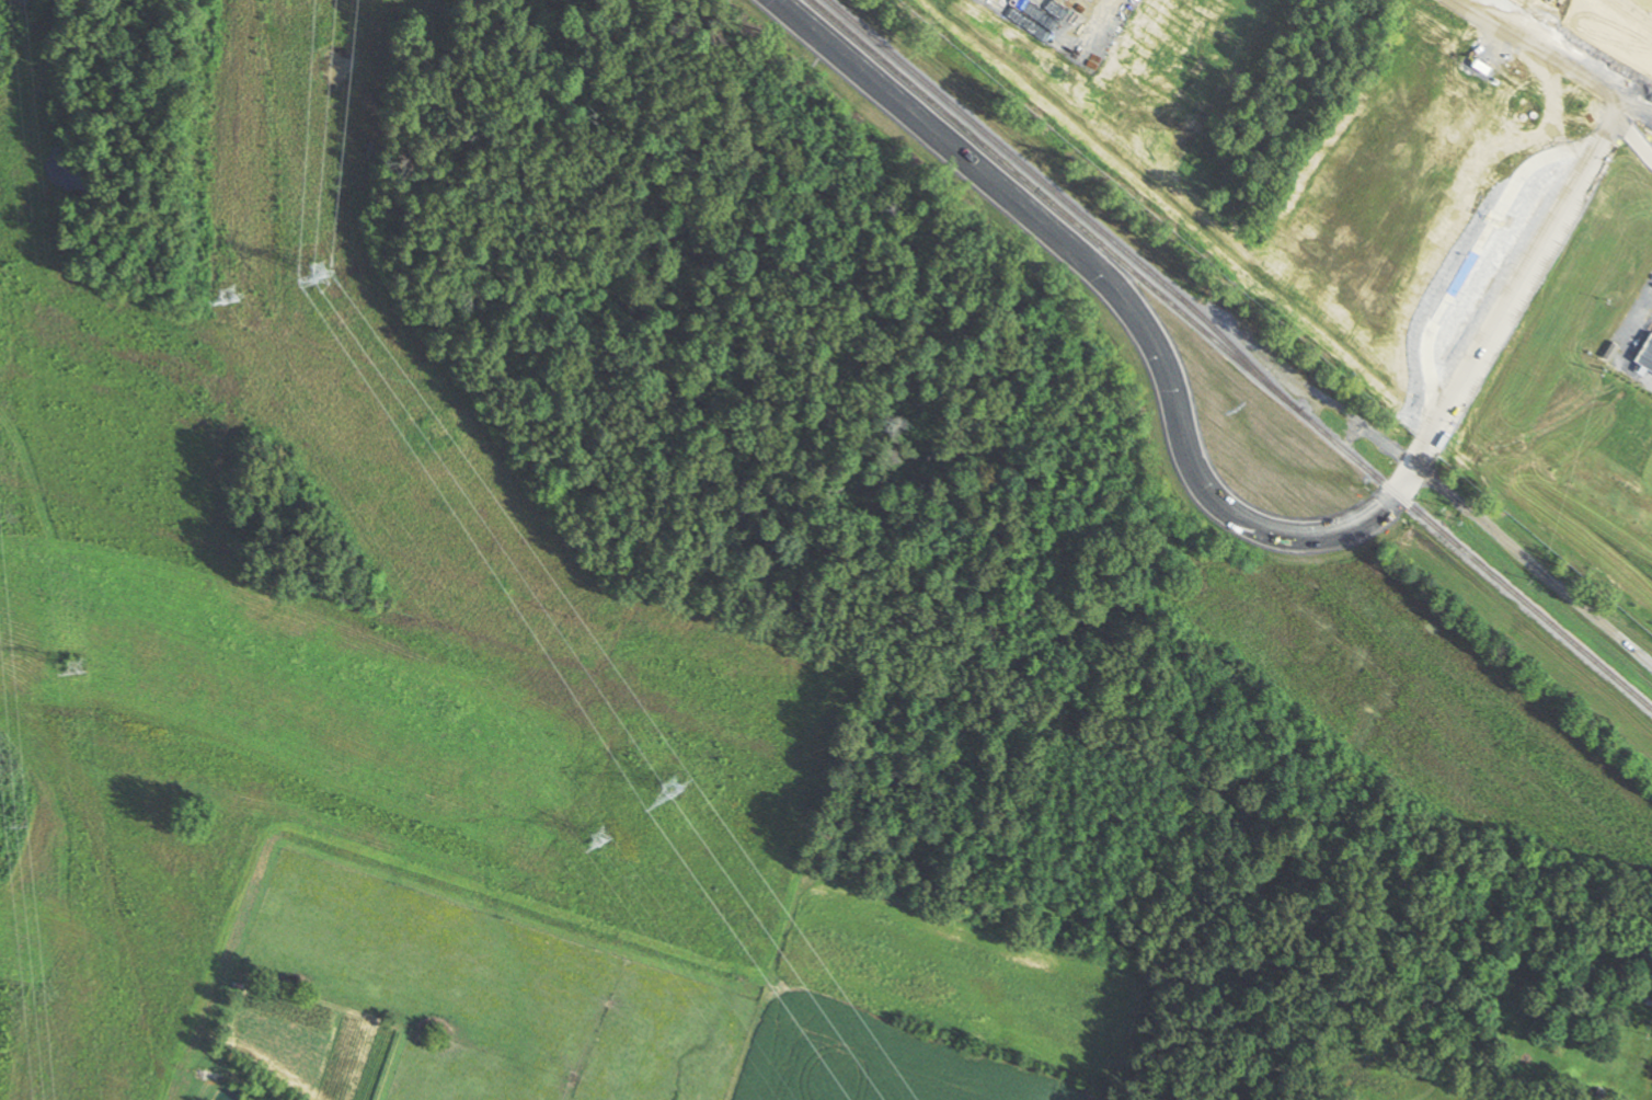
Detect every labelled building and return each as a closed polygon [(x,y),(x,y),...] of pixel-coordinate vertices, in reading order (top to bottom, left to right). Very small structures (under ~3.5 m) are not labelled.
[(1580,201),(1627,229),(1635,215),(1588,187),(1580,201)]
